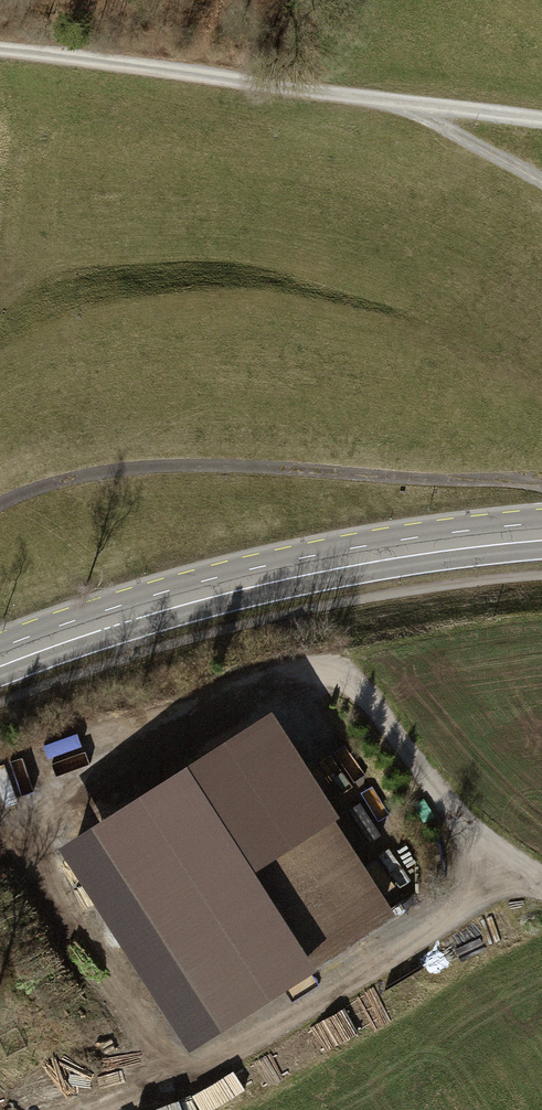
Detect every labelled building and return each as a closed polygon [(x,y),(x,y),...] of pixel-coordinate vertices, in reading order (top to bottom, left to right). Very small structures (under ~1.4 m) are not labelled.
[(274,707),(91,821),(220,1026),(397,916),(334,816),(341,812),(274,707)]
